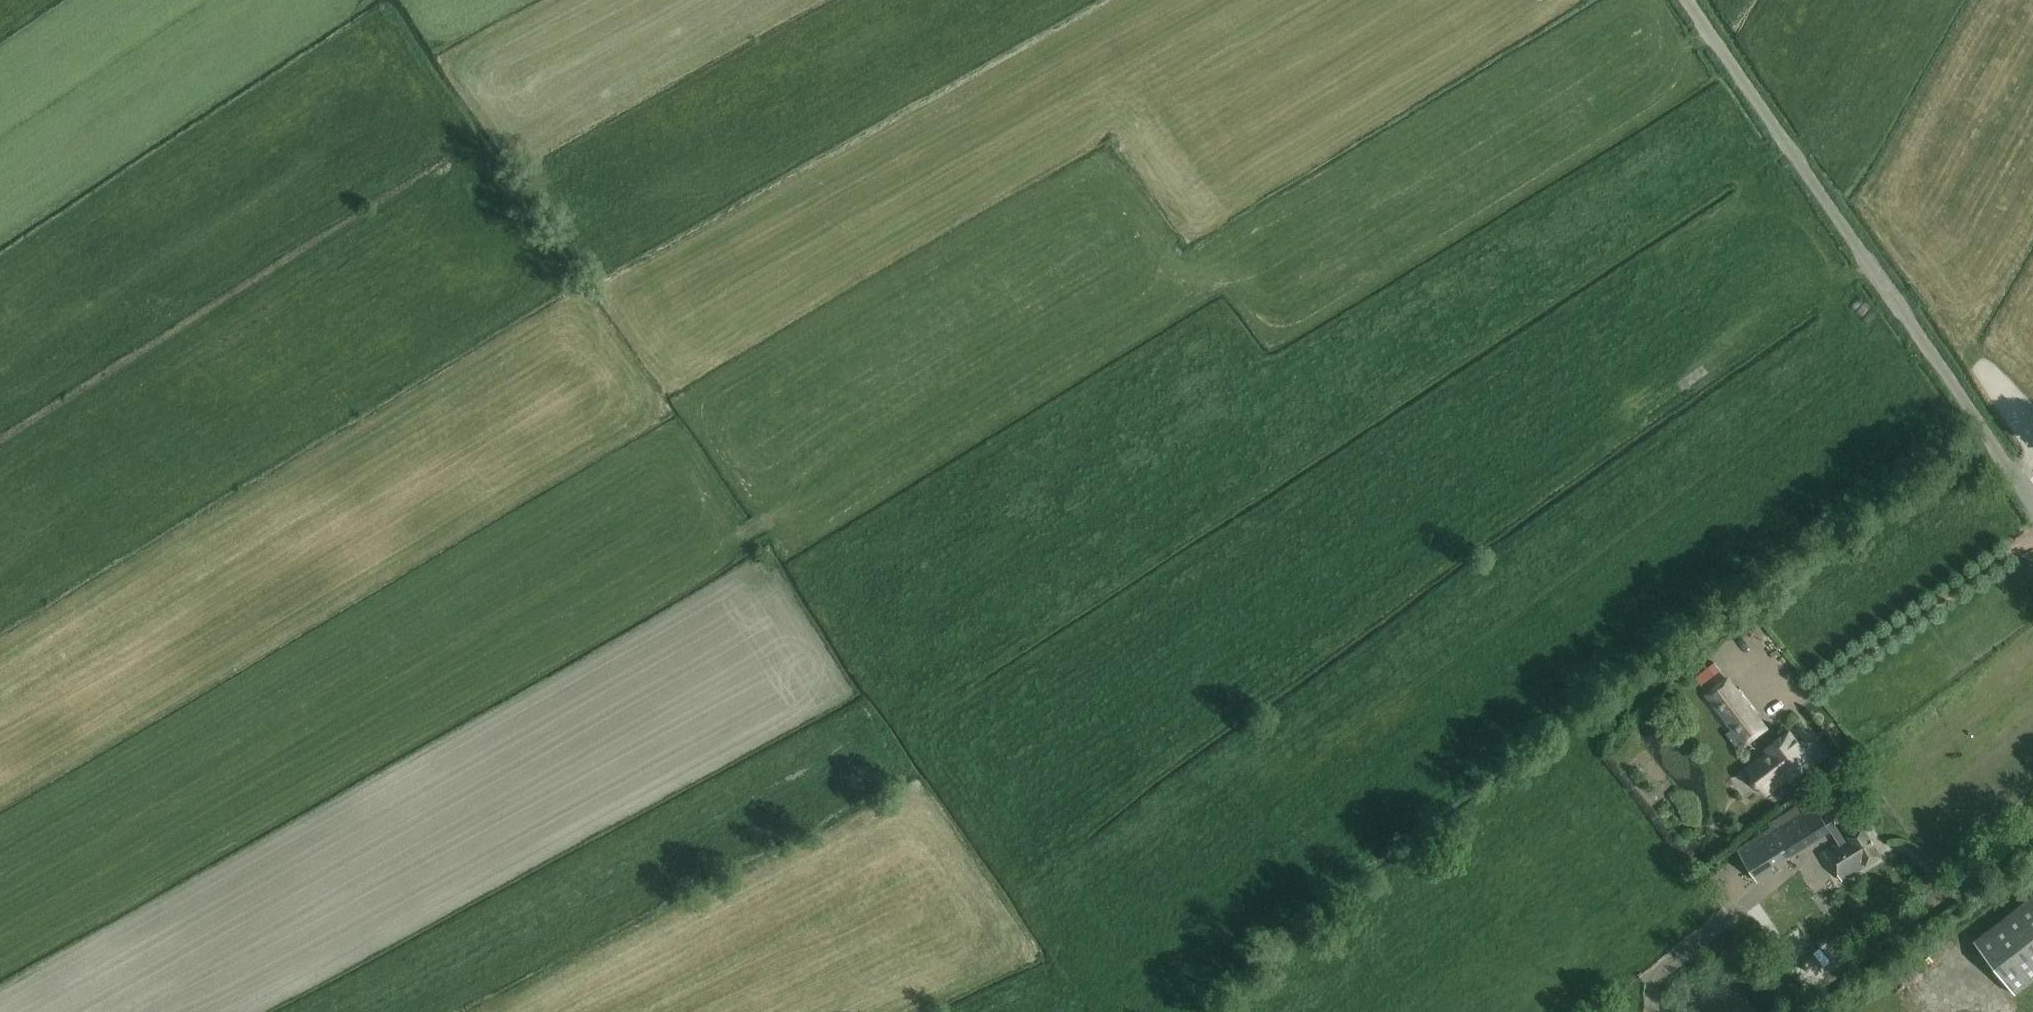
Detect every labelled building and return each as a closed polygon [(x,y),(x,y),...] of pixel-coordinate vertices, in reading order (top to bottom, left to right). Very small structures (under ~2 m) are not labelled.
[(1745,744),(1766,728),(1728,678),(1707,694),(1745,744)] [(1772,752),(1749,769),(1767,791),(1789,774),(1792,778),(1812,762),(1789,732),(1769,748),(1772,752)] [(1740,851),(1756,877),(1831,830),(1838,842),(1844,838),(1833,821),(1827,824),(1814,804),(1740,851)] [(1881,856),(1863,826),(1844,838),(1838,842),(1824,851),(1842,880),(1881,856)] [(1975,943),(2015,994),(2032,980),(2032,897),(1975,943)]
